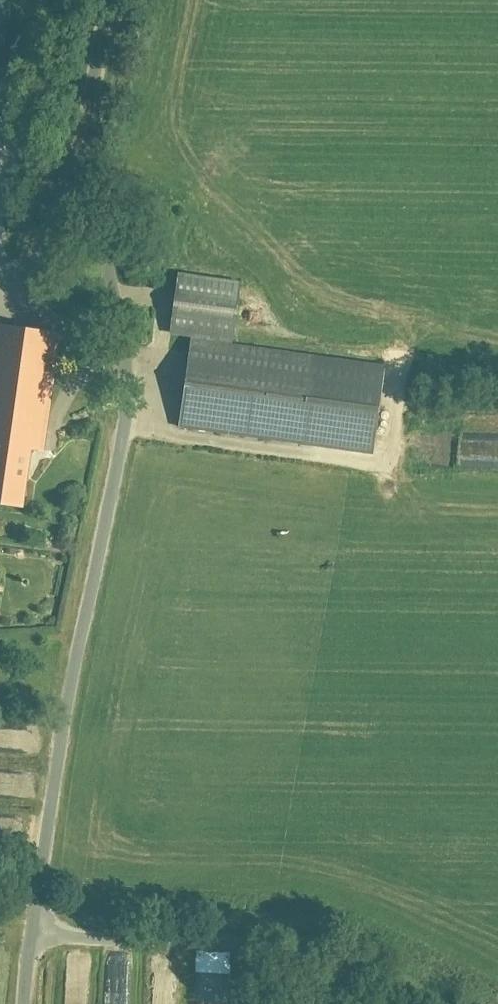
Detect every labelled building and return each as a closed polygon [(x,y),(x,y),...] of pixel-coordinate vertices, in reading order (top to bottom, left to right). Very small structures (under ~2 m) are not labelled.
[(248,281),(180,276),(175,331),(244,336),(248,281)] [(37,513),(59,337),(0,330),(0,508),(37,513)] [(192,348),(182,429),(375,452),(385,372),(192,348)]
